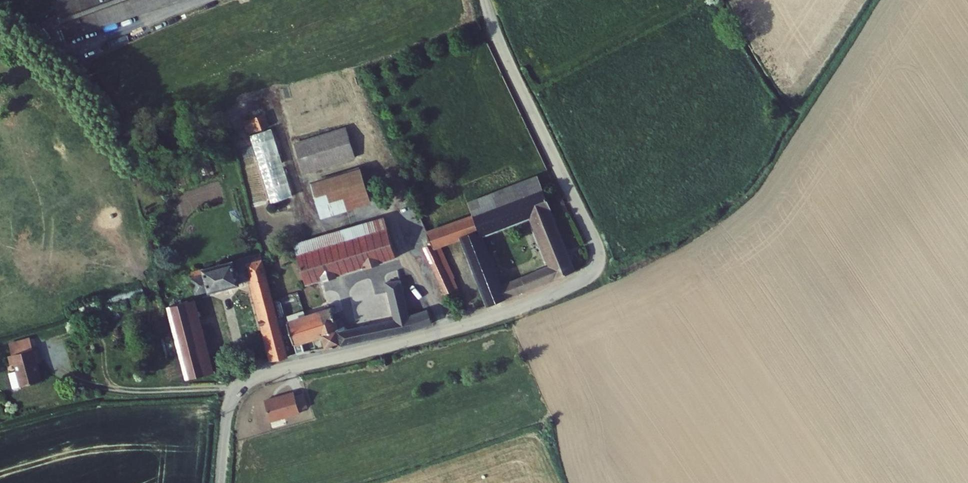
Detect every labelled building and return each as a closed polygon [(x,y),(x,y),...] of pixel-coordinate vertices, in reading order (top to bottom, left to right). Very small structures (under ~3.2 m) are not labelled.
[(270,111),(247,116),(267,202),(290,196),(270,111)] [(357,116),(306,133),(317,163),(367,145),(357,116)] [(367,157),(319,175),(332,210),(380,193),(367,157)] [(205,173),(212,170),(206,159),(199,162),(205,173)] [(545,173),(476,201),(481,215),(551,186),(545,173)] [(465,221),(473,243),(497,304),(561,279),(585,268),(551,186),(481,215),(465,221)] [(301,241),(304,250),(393,218),(389,209),(301,241)] [(393,218),(304,250),(315,281),(404,249),(393,218)] [(473,243),(465,221),(439,232),(441,236),(448,253),(473,243)] [(441,236),(432,241),(453,287),(461,284),(448,253),(441,236)] [(270,254),(198,271),(204,296),(260,282),(278,353),(270,355),(271,361),(296,354),(285,313),(281,294),(270,254)] [(333,309),(295,321),(304,352),(312,350),(309,339),(330,332),(334,345),(439,320),(434,305),(417,309),(407,273),(394,277),(404,313),(350,327),(348,319),(343,320),(340,307),(337,308),(336,305),(332,306),(333,309)] [(286,293),(281,294),(285,313),(291,311),(292,310),(292,309),(288,294),(287,293),(286,293)] [(199,305),(179,310),(197,381),(217,376),(199,305)] [(39,345),(10,352),(12,361),(16,360),(22,383),(44,378),(38,354),(41,353),(39,345)] [(304,392),(295,395),(294,390),(264,399),(271,422),(300,413),(299,409),(308,406),(304,392)]
